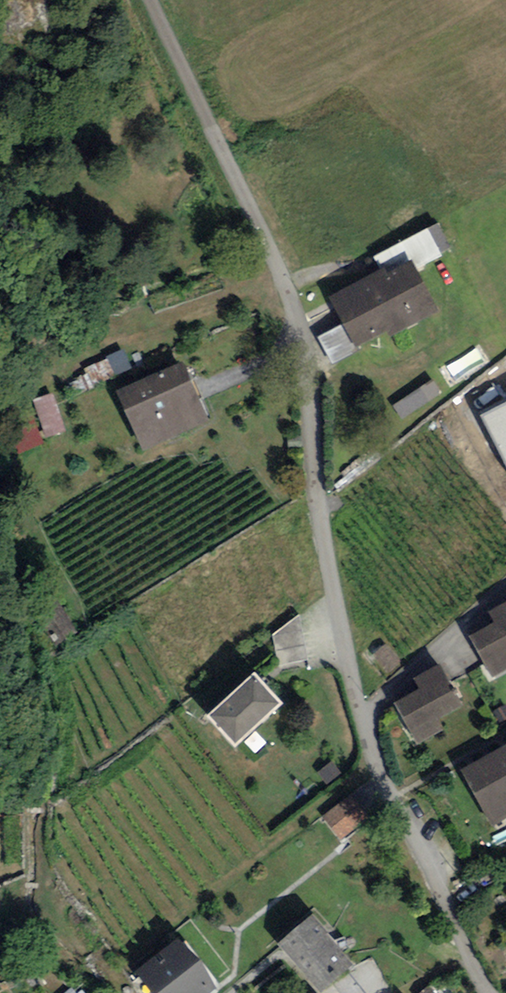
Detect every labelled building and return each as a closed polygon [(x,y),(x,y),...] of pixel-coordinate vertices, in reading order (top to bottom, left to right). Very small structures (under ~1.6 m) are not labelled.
[(374,259),(380,273),(409,259),(415,271),(450,254),(436,228),(374,259)] [(380,273),(329,297),(356,352),(387,337),(389,341),(438,317),(415,271),(409,259),(380,273)] [(452,361),(436,370),(445,385),(460,376),(452,361)] [(209,427),(183,368),(117,396),(142,456),(209,427)] [(417,390),(392,408),(402,421),(427,404),(417,390)] [(64,433),(52,395),(33,401),(45,439),(64,433)] [(480,415),(505,466),(505,403),(480,415)] [(489,616),(495,626),(469,640),(492,681),(505,673),(505,606),(489,616)] [(298,617),(272,636),(278,666),(307,660),(298,617)] [(461,709),(438,668),(412,683),(418,694),(394,707),(417,747),(442,733),(436,723),(461,709)] [(282,711),(252,679),(205,722),(235,754),(282,711)] [(461,771),(492,827),(505,819),(505,746),(461,771)] [(341,774),(332,763),(316,775),(325,786),(341,774)] [(368,819),(351,797),(324,819),(341,840),(368,819)] [(328,926),(312,908),(277,939),(322,989),(353,961),(325,929),(328,926)] [(180,944),(137,975),(150,992),(217,992),(180,944)]
